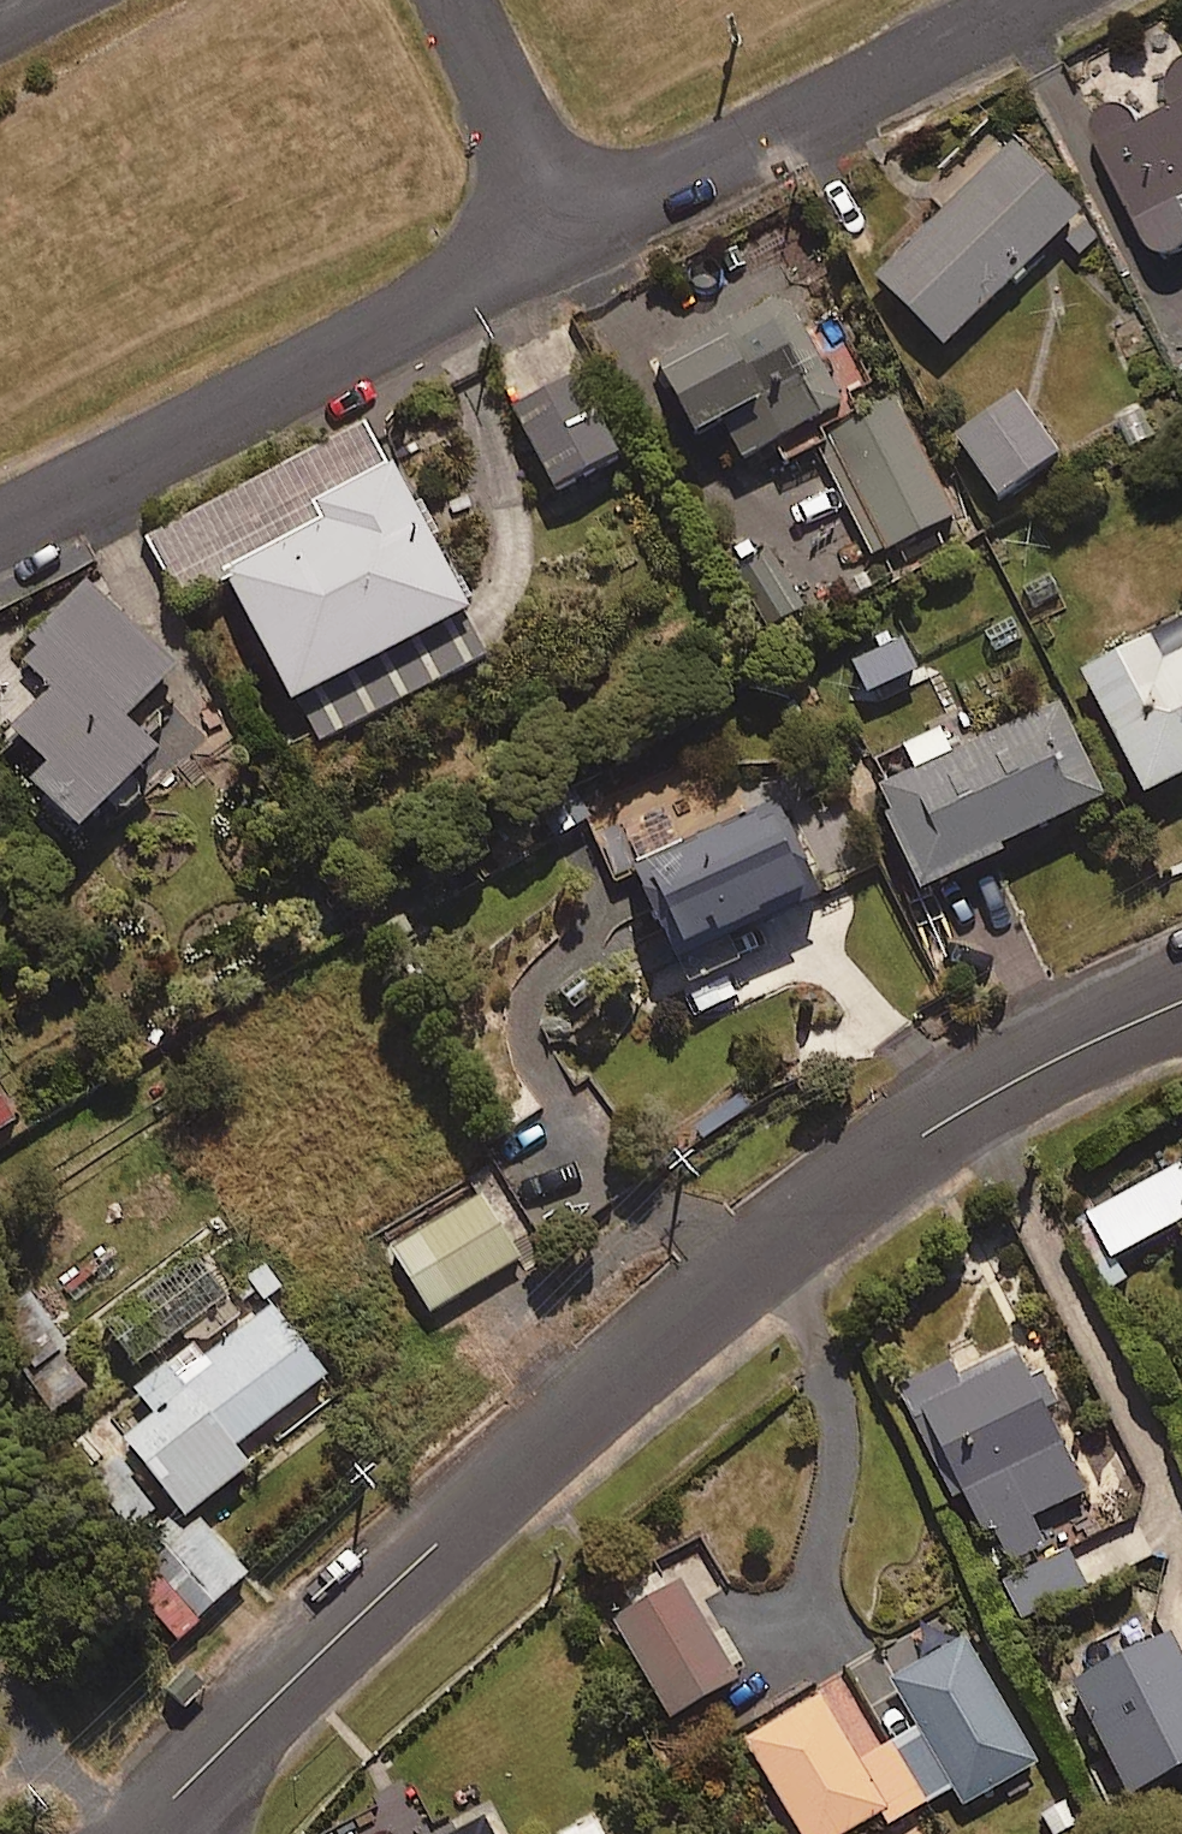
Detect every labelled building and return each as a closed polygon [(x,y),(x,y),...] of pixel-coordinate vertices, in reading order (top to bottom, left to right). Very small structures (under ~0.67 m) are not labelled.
[(1181,58),(1178,63),(1177,69),(1176,75),(1176,81),(1177,87),(1180,92),(1147,111),(1145,107),(1141,104),(1138,101),(1134,100),(1130,98),(1125,98),(1121,99),(1117,100),(1113,102),(1109,104),(1106,107),(1103,111),(1102,115),(1101,119),(1100,124),(1101,128),(1102,132),(1103,135),(1160,235),(1161,236),(1164,239),(1168,241),(1171,242),(1175,243),(1179,242),(1181,242),(1181,57),(1181,58)] [(944,341),(1083,210),(1016,140),(877,271),(944,341)] [(815,445),(868,555),(958,512),(894,380),(873,390),(841,323),(813,336),(779,266),(711,299),(722,323),(657,355),(694,432),(725,417),(741,451),(769,437),(781,462),(815,445)] [(559,486),(621,453),(577,372),(515,405),(559,486)] [(1000,493),(1058,450),(1015,391),(956,433),(1000,493)] [(181,600),(229,576),(316,742),(353,722),(489,651),(368,422),(148,537),(181,600)] [(147,734),(165,717),(145,696),(173,670),(87,580),(16,649),(51,685),(12,722),(50,761),(33,778),(79,825),(160,747),(147,734)] [(1168,656),(1155,631),(1085,666),(1146,789),(1181,771),(1181,649),(1168,656)] [(868,693),(918,667),(901,635),(852,661),(868,693)] [(915,764),(879,781),(928,886),(1005,850),(1002,842),(1105,793),(1061,699),(953,749),(942,725),(905,742),(915,764)] [(772,800),(633,868),(675,952),(813,884),(772,800)] [(26,1112),(0,1070),(0,1128),(26,1112)] [(1181,1217),(1181,1160),(1089,1212),(1113,1255),(1181,1217)] [(430,1309),(533,1247),(494,1183),(391,1245),(430,1309)] [(247,1569),(195,1506),(250,1465),(234,1444),(328,1374),(275,1303),(203,1357),(193,1343),(136,1386),(156,1413),(127,1435),(180,1506),(147,1534),(204,1604),(247,1569)] [(1025,1621),(1090,1585),(1068,1544),(1108,1521),(1015,1351),(950,1387),(945,1376),(907,1397),(980,1531),(989,1526),(998,1542),(979,1553),(989,1571),(995,1567),(1025,1621)] [(140,1524),(165,1503),(118,1449),(93,1470),(140,1524)] [(679,1716),(744,1671),(676,1574),(611,1619),(679,1716)] [(948,1613),(746,1736),(795,1818),(770,1833),(771,1833),(841,1833),(882,1809),(890,1822),(953,1784),(965,1804),(1037,1761),(962,1636),(948,1613)] [(1171,1632),(1075,1677),(1129,1792),(1181,1767),(1181,1656),(1171,1632)] [(597,1809),(556,1829),(559,1833),(609,1833),(597,1809)] [(485,1817),(452,1833),(493,1833),(485,1817)] [(934,1821),(913,1833),(943,1833),(934,1821)]
